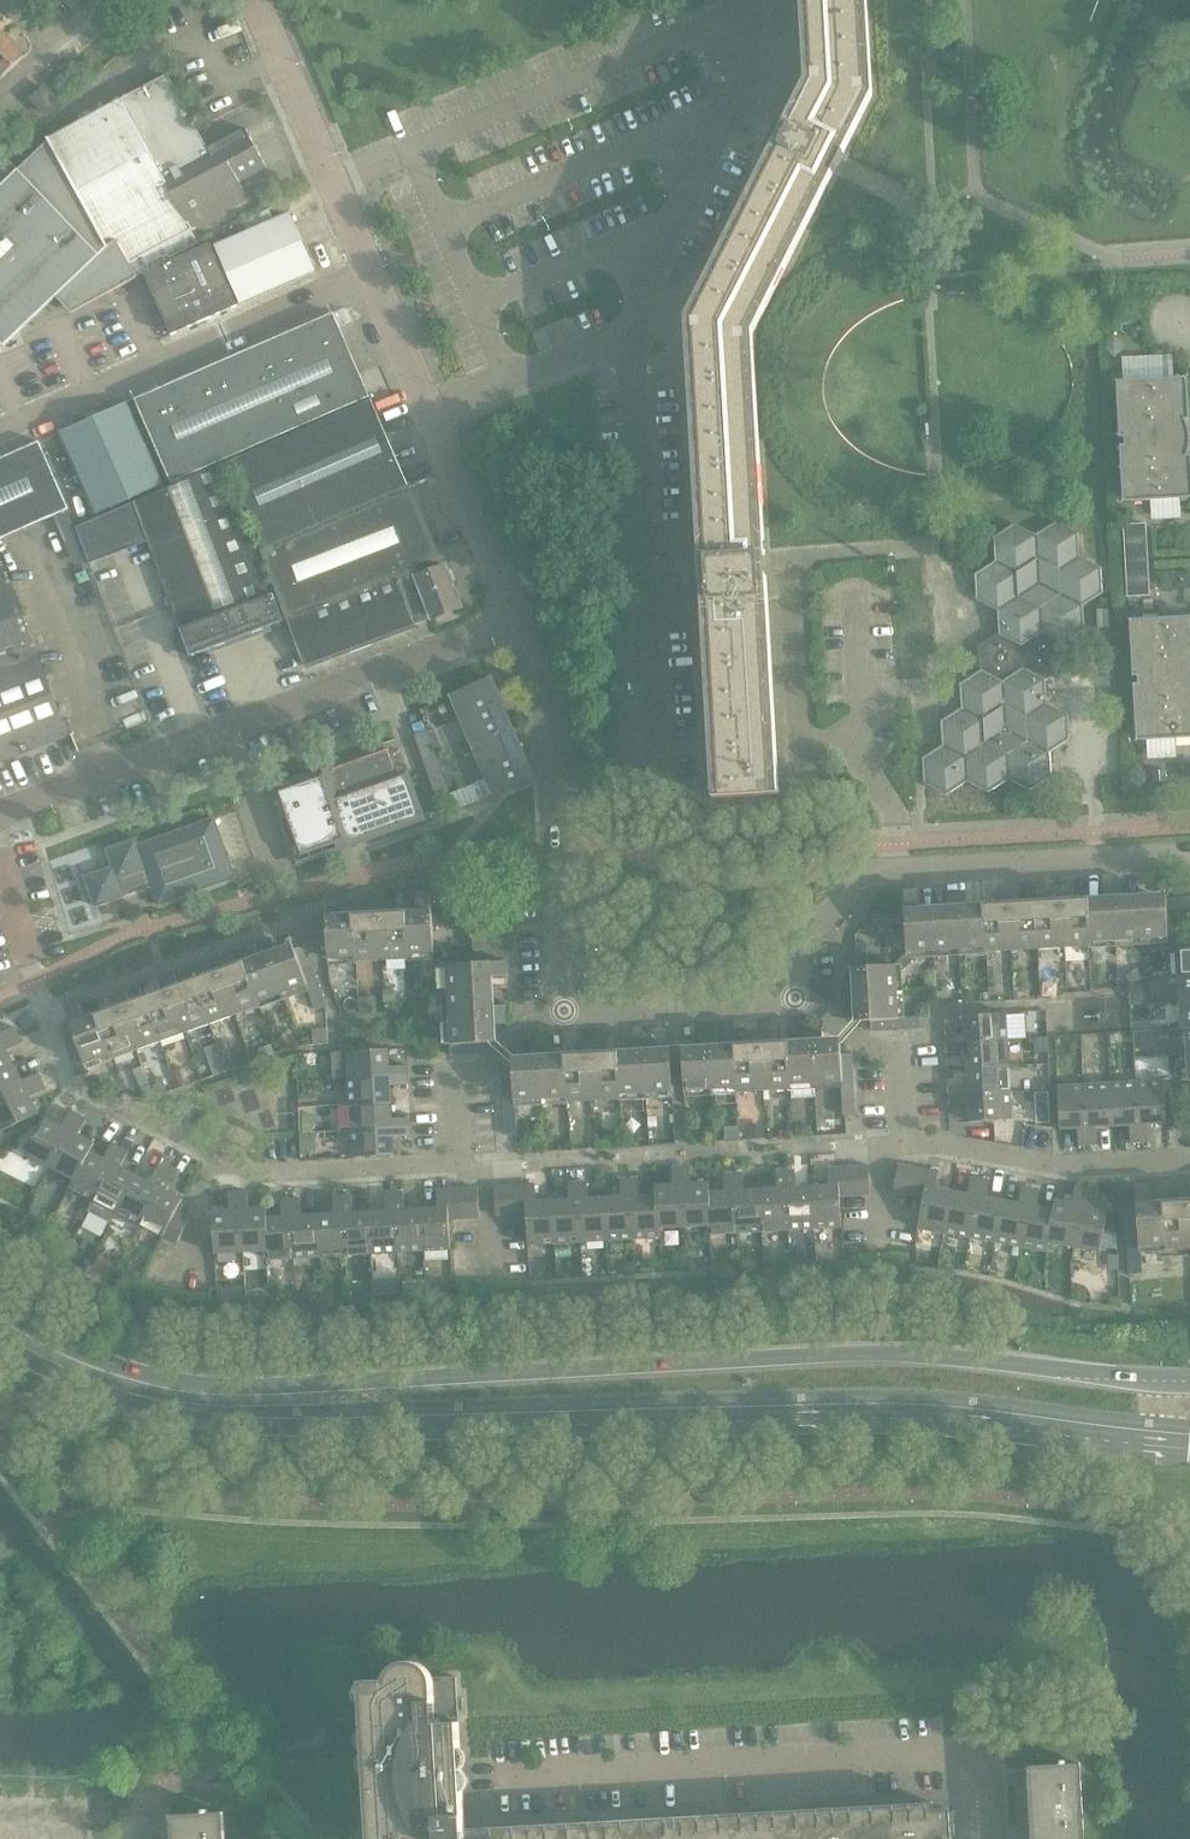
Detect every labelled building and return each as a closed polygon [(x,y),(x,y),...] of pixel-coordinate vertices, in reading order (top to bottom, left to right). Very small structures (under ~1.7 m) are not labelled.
[(55,11),(64,3),(61,0),(45,0),(55,11)] [(813,84),(693,322),(720,796),(714,797),(714,798),(779,794),(779,793),(773,793),(746,333),(866,95),(860,0),(808,0),(813,84)] [(0,41),(0,74),(3,77),(25,57),(5,36),(0,41)] [(5,348),(57,298),(72,314),(138,278),(117,240),(118,239),(138,276),(198,244),(191,229),(248,198),(239,182),(267,168),(245,130),(207,150),(196,129),(167,75),(104,109),(101,103),(93,108),(96,114),(49,139),(47,140),(49,142),(19,171),(8,161),(0,169),(0,343),(5,348)] [(46,89),(33,100),(47,115),(59,103),(46,89)] [(215,247),(240,304),(315,271),(291,214),(215,247)] [(172,336),(209,319),(238,306),(210,245),(145,274),(172,336)] [(334,314),(136,400),(172,484),(371,397),(334,314)] [(1114,334),(1107,342),(1108,350),(1115,357),(1122,350),(1122,341),(1114,334)] [(1117,393),(1119,437),(1125,437),(1125,445),(1120,445),(1122,490),(1130,489),(1130,500),(1130,501),(1187,498),(1187,497),(1186,497),(1186,486),(1189,486),(1189,455),(1187,455),(1187,446),(1189,446),(1189,444),(1189,435),(1189,433),(1189,429),(1186,429),(1185,420),(1189,420),(1188,389),(1180,389),(1180,379),(1180,377),(1123,380),(1123,382),(1124,382),(1124,392),(1117,393)] [(265,547),(408,485),(372,400),(228,463),(265,547)] [(61,432),(63,435),(97,514),(163,485),(127,403),(61,432)] [(0,459),(0,539),(69,509),(40,442),(0,459)] [(134,503),(76,528),(90,564),(148,542),(191,656),(263,628),(284,621),(285,624),(290,623),(295,637),(306,666),(415,625),(403,593),(398,580),(416,574),(415,573),(417,572),(415,565),(439,556),(409,486),(262,550),(277,588),(272,590),(224,463),(134,503)] [(924,784),(925,784),(947,795),(967,782),(988,792),(1008,779),(1030,790),(1051,776),(1049,752),(1070,739),(1068,714),(1047,703),(1046,680),(1065,667),(1064,643),(1084,630),(1083,606),(1103,593),(1102,567),(1080,557),(1079,532),(1056,521),(1036,534),(1015,524),(993,538),(995,562),(975,575),(976,600),(997,611),(999,634),(979,647),(980,671),(960,684),(961,708),(941,721),(943,745),(923,758),(924,784)] [(1145,524),(1124,525),(1126,556),(1147,555),(1145,524)] [(1147,564),(1127,565),(1128,596),(1149,594),(1147,564)] [(445,567),(418,577),(417,577),(420,586),(432,618),(461,608),(445,567)] [(0,587),(0,762),(68,736),(63,722),(10,583),(0,587)] [(420,586),(403,593),(415,625),(432,618),(420,586)] [(1130,631),(1133,676),(1138,676),(1138,684),(1133,684),(1136,729),(1143,728),(1144,739),(1143,739),(1143,740),(1189,738),(1189,616),(1137,619),(1137,621),(1138,631),(1130,631)] [(452,696),(494,793),(534,776),(492,678),(452,696)] [(69,720),(63,722),(68,736),(75,733),(69,720)] [(428,731),(417,735),(416,735),(423,753),(434,749),(428,731)] [(1138,765),(1131,772),(1132,781),(1139,787),(1146,780),(1146,771),(1138,765)] [(272,788),(291,843),(295,856),(349,837),(351,843),(422,819),(406,774),(336,798),(326,769),(272,788)] [(1166,770),(1154,771),(1155,782),(1166,782),(1166,770)] [(152,886),(153,889),(158,905),(235,877),(215,818),(139,845),(137,839),(107,850),(113,867),(85,877),(95,906),(152,886)] [(1122,884),(1113,885),(1116,940),(1142,938),(1139,893),(1123,894),(1122,884)] [(1104,895),(1088,896),(1090,941),(1091,941),(1116,940),(1113,885),(1104,885),(1104,895)] [(1070,887),(1061,888),(1064,947),(1092,946),(1091,941),(1090,941),(1088,896),(1071,897),(1070,887)] [(1052,898),(1036,899),(1038,949),(1064,947),(1061,888),(1052,888),(1052,898)] [(499,890),(500,900),(513,899),(513,889),(499,890)] [(1019,890),(1009,891),(1013,950),(1038,949),(1036,899),(1019,900),(1019,890)] [(905,914),(906,925),(907,952),(934,950),(932,905),(920,906),(919,891),(904,892),(906,914),(905,914)] [(1000,901),(984,902),(986,947),(985,947),(985,952),(1013,950),(1009,891),(1000,891),(1000,901)] [(1166,892),(1139,893),(1142,938),(1169,937),(1167,910),(1167,899),(1166,892)] [(418,909),(406,909),(408,954),(409,954),(435,953),(433,926),(433,915),(431,893),(417,894),(418,909)] [(967,893),(957,894),(960,949),(985,947),(986,947),(984,902),(967,903),(967,893)] [(949,904),(932,905),(934,950),(960,949),(957,894),(948,894),(949,904)] [(1177,910),(1186,909),(1186,898),(1176,899),(1177,910)] [(1176,899),(1167,899),(1167,910),(1177,910),(1176,899)] [(388,900),(379,901),(382,960),(409,958),(409,954),(408,954),(406,909),(389,910),(388,900)] [(370,911),(354,912),(356,957),(355,957),(355,962),(382,960),(379,901),(370,901),(370,911)] [(327,914),(327,921),(328,936),(328,946),(329,959),(355,957),(356,957),(354,912),(327,914)] [(466,925),(465,913),(453,914),(454,925),(466,925)] [(454,925),(453,914),(442,915),(443,926),(454,925)] [(896,926),(906,925),(905,914),(896,915),(896,926)] [(443,926),(442,915),(433,915),(433,926),(443,926)] [(874,927),(885,926),(884,915),(873,916),(874,927)] [(885,926),(896,926),(896,915),(884,915),(885,926)] [(327,921),(316,922),(317,936),(328,936),(327,921)] [(473,934),(474,949),(485,948),(484,934),(473,934)] [(317,936),(318,946),(328,946),(328,936),(317,936)] [(273,939),(264,942),(282,994),(307,985),(308,985),(306,978),(302,968),(299,958),(295,949),(293,942),(276,948),(273,939)] [(259,954),(243,960),(258,1002),(259,1002),(282,994),(264,942),(255,945),(259,954)] [(856,943),(857,953),(868,952),(868,942),(856,943)] [(308,955),(305,945),(295,949),(299,958),(308,955)] [(485,948),(474,949),(475,963),(486,962),(485,948)] [(868,952),(857,953),(858,967),(869,967),(868,952)] [(299,958),(302,968),(312,965),(308,955),(299,958)] [(224,956),(215,959),(235,1015),(260,1006),(259,1002),(258,1002),(243,960),(227,966),(224,956)] [(210,972),(194,977),(210,1024),(235,1015),(215,959),(206,962),(210,972)] [(448,964),(450,992),(494,989),(494,977),(509,976),(508,961),(486,962),(475,963),(448,964)] [(302,968),(306,978),(315,974),(312,965),(302,968)] [(851,968),(852,995),(897,992),(896,965),(869,967),(858,967),(851,968)] [(175,974),(166,977),(186,1033),(210,1024),(194,977),(178,983),(175,974)] [(306,978),(308,985),(307,985),(309,989),(319,985),(315,974),(306,978)] [(1181,1002),(1189,1001),(1189,975),(1184,976),(1183,975),(1179,975),(1181,1002)] [(161,989),(145,995),(161,1041),(186,1033),(166,977),(157,980),(161,989)] [(1149,984),(1130,985),(1131,1004),(1150,1003),(1149,984)] [(309,989),(313,999),(323,996),(319,985),(309,989)] [(494,989),(450,992),(451,1017),(506,1014),(506,1005),(495,1006),(494,989)] [(394,990),(384,990),(385,1002),(395,1002),(394,990)] [(126,991),(117,994),(137,1050),(161,1041),(145,995),(129,1001),(126,991)] [(854,1022),(862,1022),(862,1021),(871,1021),(881,1020),(893,1019),(899,1019),(897,992),(852,995),(854,1020),(854,1022)] [(112,1007),(96,1012),(111,1055),(110,1055),(111,1059),(137,1050),(117,994),(108,997),(112,1007)] [(316,1010),(327,1007),(323,996),(313,999),(316,1010)] [(377,996),(360,997),(361,1013),(378,1012),(377,996)] [(1181,1002),(1182,1029),(1187,1029),(1186,1027),(1189,1027),(1189,1001),(1181,1002)] [(73,1028),(77,1039),(80,1049),(84,1059),(86,1064),(110,1055),(111,1055),(96,1012),(85,1016),(80,1002),(66,1007),(73,1028)] [(921,1003),(916,1010),(916,1018),(920,1017),(930,1017),(929,1005),(929,1003),(921,1003)] [(497,1043),(497,1041),(497,1024),(507,1024),(506,1014),(451,1017),(453,1044),(453,1045),(460,1044),(470,1044),(480,1043),(490,1042),(490,1044),(497,1043)] [(948,1035),(948,1044),(1008,1041),(1006,1014),(964,1016),(965,1034),(948,1035)] [(921,1029),(920,1017),(916,1018),(905,1018),(906,1029),(921,1029)] [(894,1030),(906,1029),(905,1018),(899,1019),(893,1019),(894,1030)] [(882,1031),(894,1030),(893,1019),(881,1020),(882,1031)] [(854,1022),(854,1020),(849,1026),(839,1037),(840,1037),(841,1045),(842,1044),(855,1030),(862,1022),(854,1022)] [(881,1020),(871,1021),(872,1031),(882,1031),(881,1020)] [(19,1035),(15,1027),(0,1034),(0,1044),(19,1035)] [(822,1027),(813,1028),(816,1083),(842,1082),(843,1082),(843,1076),(842,1066),(841,1054),(841,1045),(840,1037),(839,1037),(823,1038),(822,1027)] [(73,1028),(63,1032),(67,1043),(77,1039),(73,1028)] [(328,1028),(314,1029),(315,1045),(329,1044),(328,1028)] [(804,1039),(787,1040),(790,1085),(791,1085),(816,1083),(813,1028),(803,1028),(804,1039)] [(770,1030),(761,1031),(764,1090),(792,1089),(791,1085),(790,1085),(787,1040),(771,1041),(770,1030)] [(752,1042),(735,1043),(738,1088),(737,1088),(737,1092),(764,1090),(761,1031),(752,1031),(752,1042)] [(718,1033),(709,1034),(712,1089),(737,1088),(738,1088),(735,1043),(719,1044),(718,1033)] [(652,1037),(643,1038),(646,1093),(673,1091),(671,1054),(683,1053),(685,1091),(712,1089),(709,1034),(700,1034),(700,1045),(653,1047),(652,1037)] [(0,1044),(0,1074),(15,1066),(7,1051),(23,1043),(19,1035),(0,1044)] [(634,1048),(617,1049),(620,1094),(621,1094),(646,1093),(643,1038),(633,1038),(634,1048)] [(80,1049),(77,1039),(67,1043),(70,1053),(80,1049)] [(600,1040),(591,1041),(594,1100),(622,1099),(621,1094),(620,1094),(617,1049),(601,1050),(600,1040)] [(497,1043),(490,1044),(499,1052),(512,1064),(513,1063),(513,1055),(514,1055),(505,1048),(497,1041),(497,1043)] [(582,1051),(565,1052),(568,1097),(567,1097),(567,1102),(594,1100),(591,1041),(582,1041),(582,1051)] [(1008,1041),(948,1044),(949,1053),(966,1052),(967,1069),(1009,1067),(1008,1041)] [(471,1054),(480,1054),(480,1043),(470,1044),(471,1054)] [(548,1043),(539,1044),(542,1099),(567,1097),(568,1097),(565,1052),(549,1053),(548,1043)] [(451,1055),(461,1055),(460,1044),(453,1045),(453,1044),(451,1044),(451,1055)] [(471,1054),(470,1044),(460,1044),(461,1055),(471,1054)] [(539,1044),(530,1044),(530,1054),(514,1055),(513,1055),(513,1063),(514,1073),(514,1085),(515,1095),(515,1100),(516,1100),(542,1099),(539,1044)] [(272,1045),(260,1049),(263,1058),(275,1053),(272,1045)] [(84,1059),(80,1049),(70,1053),(74,1063),(84,1059)] [(247,1049),(233,1054),(238,1067),(252,1062),(247,1049)] [(348,1078),(408,1075),(407,1066),(390,1067),(389,1049),(347,1051),(347,1052),(332,1053),(334,1079),(348,1078)] [(852,1054),(841,1054),(842,1066),(853,1065),(852,1054)] [(222,1058),(210,1062),(215,1075),(227,1071),(222,1058)] [(79,1076),(80,1076),(89,1072),(86,1064),(84,1059),(74,1063),(79,1076)] [(842,1066),(843,1076),(853,1076),(853,1065),(842,1066)] [(0,1074),(0,1103),(42,1082),(38,1073),(22,1081),(15,1066),(0,1074)] [(951,1087),(951,1096),(1011,1092),(1009,1067),(967,1069),(968,1086),(951,1087)] [(186,1069),(174,1073),(179,1087),(191,1083),(186,1069)] [(514,1073),(503,1074),(504,1085),(514,1085),(514,1073)] [(408,1075),(348,1078),(350,1104),(392,1102),(391,1085),(408,1084),(408,1075)] [(854,1086),(853,1076),(843,1076),(843,1082),(842,1082),(843,1087),(854,1086)] [(163,1077),(150,1082),(156,1097),(168,1092),(163,1077)] [(1164,1081),(1137,1083),(1140,1142),(1150,1141),(1149,1124),(1166,1123),(1166,1112),(1164,1081)] [(0,1103),(0,1130),(1,1132),(39,1113),(31,1098),(46,1090),(42,1082),(0,1103)] [(1137,1083),(1111,1084),(1114,1126),(1130,1125),(1131,1142),(1140,1142),(1137,1083)] [(1111,1084),(1085,1086),(1089,1145),(1098,1144),(1097,1127),(1114,1126),(1111,1084)] [(150,1085),(142,1088),(147,1100),(154,1097),(155,1097),(150,1085)] [(504,1096),(515,1095),(514,1085),(504,1085),(504,1096)] [(854,1096),(854,1086),(843,1087),(843,1097),(854,1096)] [(1089,1145),(1085,1086),(1058,1087),(1060,1129),(1078,1128),(1079,1145),(1089,1145)] [(1011,1092),(951,1096),(952,1105),(969,1104),(970,1122),(1012,1120),(1011,1092)] [(1049,1092),(1036,1093),(1037,1123),(1050,1123),(1049,1092)] [(516,1100),(515,1100),(515,1095),(504,1096),(505,1106),(516,1106),(516,1100)] [(855,1106),(854,1096),(843,1097),(844,1106),(855,1106)] [(392,1102),(350,1104),(351,1130),(411,1127),(410,1118),(393,1119),(392,1102)] [(505,1116),(516,1115),(516,1106),(505,1106),(505,1116)] [(844,1116),(846,1116),(856,1116),(855,1106),(844,1106),(844,1116)] [(28,1156),(52,1168),(79,1115),(71,1111),(63,1126),(47,1118),(28,1156)] [(1181,1122),(1180,1111),(1166,1112),(1166,1123),(1181,1122)] [(1181,1122),(1189,1122),(1189,1111),(1180,1111),(1181,1122)] [(52,1168),(74,1179),(75,1180),(90,1150),(91,1151),(95,1143),(79,1135),(87,1119),(79,1115),(52,1168)] [(313,1115),(302,1115),(302,1132),(314,1131),(313,1115)] [(506,1125),(517,1125),(516,1115),(505,1116),(506,1125)] [(506,1125),(507,1135),(518,1135),(517,1125),(506,1125)] [(411,1127),(351,1130),(353,1157),(395,1155),(394,1137),(411,1136),(411,1127)] [(764,1127),(749,1128),(750,1138),(764,1137),(764,1127)] [(315,1134),(301,1135),(302,1152),(316,1151),(315,1134)] [(75,1180),(74,1179),(69,1188),(93,1200),(121,1147),(112,1143),(105,1158),(91,1151),(90,1150),(75,1180)] [(93,1200),(94,1200),(88,1211),(111,1223),(117,1212),(136,1174),(121,1167),(129,1151),(121,1147),(93,1200)] [(894,1193),(909,1195),(914,1167),(899,1164),(894,1193)] [(869,1166),(854,1167),(855,1196),(871,1195),(869,1166)] [(136,1174),(117,1212),(119,1213),(118,1216),(135,1225),(137,1222),(140,1224),(167,1171),(159,1167),(151,1182),(136,1174)] [(655,1186),(656,1195),(657,1195),(659,1228),(660,1228),(685,1226),(682,1167),(672,1168),(673,1185),(655,1186)] [(691,1167),(682,1167),(685,1226),(710,1225),(711,1225),(709,1192),(710,1192),(710,1183),(692,1184),(691,1167)] [(854,1167),(839,1168),(840,1196),(855,1196),(854,1167)] [(914,1167),(909,1195),(924,1198),(929,1170),(914,1167)] [(829,1185),(813,1186),(815,1228),(842,1227),(840,1196),(839,1168),(828,1168),(829,1185)] [(795,1170),(786,1171),(789,1230),(815,1228),(813,1186),(796,1187),(795,1170)] [(929,1170),(924,1198),(918,1228),(945,1233),(952,1192),(936,1189),(939,1172),(929,1170)] [(167,1171),(140,1224),(164,1236),(177,1210),(183,1199),(167,1191),(175,1175),(167,1171)] [(778,1188),(761,1189),(763,1231),(789,1230),(786,1171),(777,1171),(778,1188)] [(743,1173),(734,1174),(737,1233),(763,1231),(761,1189),(744,1190),(743,1173)] [(711,1225),(710,1225),(710,1234),(737,1233),(734,1174),(725,1174),(726,1191),(710,1192),(709,1192),(711,1225)] [(952,1192),(945,1233),(970,1238),(981,1179),(972,1178),(969,1195),(952,1192)] [(622,1197),(605,1198),(607,1240),(633,1239),(630,1179),(621,1180),(622,1197)] [(639,1179),(630,1179),(633,1239),(661,1237),(660,1228),(659,1228),(657,1195),(656,1195),(640,1196),(639,1179)] [(981,1179),(970,1238),(996,1242),(1003,1201),(987,1198),(990,1181),(981,1179)] [(570,1200),(553,1201),(556,1243),(582,1242),(578,1182),(569,1183),(570,1200)] [(587,1182),(578,1182),(582,1242),(607,1240),(605,1198),(588,1199),(587,1182)] [(525,1185),(510,1186),(512,1215),(527,1214),(525,1185)] [(536,1185),(525,1185),(527,1214),(529,1245),(556,1243),(553,1201),(537,1202),(536,1185)] [(510,1186),(495,1187),(497,1216),(512,1215),(510,1186)] [(1136,1187),(1137,1209),(1138,1220),(1138,1232),(1139,1243),(1139,1251),(1141,1250),(1165,1249),(1167,1249),(1164,1200),(1152,1201),(1151,1186),(1136,1187)] [(1003,1201),(996,1242),(1021,1247),(1032,1188),(1023,1187),(1020,1204),(1003,1201)] [(1049,1242),(1050,1242),(1075,1247),(1085,1188),(1076,1187),(1073,1204),(1055,1201),(1053,1210),(1054,1210),(1049,1242)] [(478,1188),(463,1189),(464,1218),(480,1217),(478,1188)] [(1032,1188),(1021,1247),(1048,1252),(1050,1242),(1049,1242),(1054,1210),(1053,1210),(1038,1207),(1041,1190),(1032,1188)] [(1085,1188),(1075,1247),(1101,1252),(1102,1247),(1105,1231),(1108,1210),(1091,1207),(1094,1190),(1085,1188)] [(1164,1200),(1167,1249),(1165,1249),(1166,1258),(1189,1256),(1189,1204),(1189,1188),(1180,1189),(1180,1199),(1164,1200)] [(438,1208),(422,1209),(424,1251),(451,1249),(449,1219),(464,1218),(463,1189),(437,1190),(438,1208)] [(242,1252),(239,1192),(229,1193),(230,1210),(213,1211),(215,1253),(242,1252)] [(248,1192),(239,1192),(242,1252),(267,1250),(268,1250),(266,1217),(267,1217),(267,1208),(249,1209),(248,1192)] [(404,1192),(395,1193),(398,1252),(424,1251),(422,1209),(405,1210),(404,1192)] [(387,1211),(370,1212),(372,1254),(398,1252),(395,1193),(386,1193),(387,1211)] [(352,1195),(343,1196),(346,1255),(372,1254),(370,1212),(353,1213),(352,1195)] [(335,1214),(318,1215),(320,1257),(346,1255),(343,1196),(334,1196),(335,1214)] [(300,1198),(291,1199),(295,1258),(320,1257),(318,1215),(301,1215),(300,1198)] [(268,1250),(267,1250),(267,1260),(295,1258),(291,1199),(282,1199),(283,1216),(267,1217),(266,1217),(268,1250)] [(1137,1209),(1127,1209),(1127,1221),(1138,1220),(1137,1209)] [(177,1210),(164,1236),(177,1243),(190,1218),(177,1210)] [(1127,1221),(1128,1232),(1138,1232),(1138,1220),(1127,1221)] [(1105,1231),(1102,1247),(1118,1249),(1118,1233),(1105,1231)] [(1129,1243),(1139,1243),(1138,1232),(1128,1232),(1129,1243)] [(1129,1243),(1129,1255),(1142,1254),(1141,1250),(1139,1251),(1139,1243),(1129,1243)] [(1129,1255),(1130,1264),(1142,1264),(1142,1254),(1129,1255)] [(633,1263),(625,1264),(625,1274),(634,1273),(633,1263)] [(1143,1273),(1142,1264),(1130,1264),(1130,1274),(1143,1273)] [(94,1266),(89,1277),(108,1287),(113,1276),(94,1266)] [(432,1676),(431,1674),(430,1673),(429,1671),(427,1669),(425,1667),(422,1665),(419,1663),(417,1662),(414,1662),(410,1661),(408,1661),(404,1662),(402,1662),(399,1664),(396,1665),(394,1667),(392,1669),(391,1670),(389,1673),(387,1676),(386,1679),(386,1680),(369,1681),(369,1682),(362,1682),(371,1838),(950,1838),(949,1810),(492,1836),(465,1838),(464,1831),(465,1831),(456,1677),(449,1677),(432,1678),(432,1676)] [(1033,1838),(1084,1838),(1080,1764),(1066,1765),(1065,1760),(1060,1761),(1060,1765),(1028,1767),(1033,1838)] [(173,1838),(224,1838),(223,1813),(209,1814),(209,1810),(203,1810),(203,1814),(171,1816),(173,1838)] [(67,1817),(68,1838),(114,1838),(112,1815),(67,1817)] [(34,1819),(35,1838),(68,1838),(67,1817),(34,1819)]
